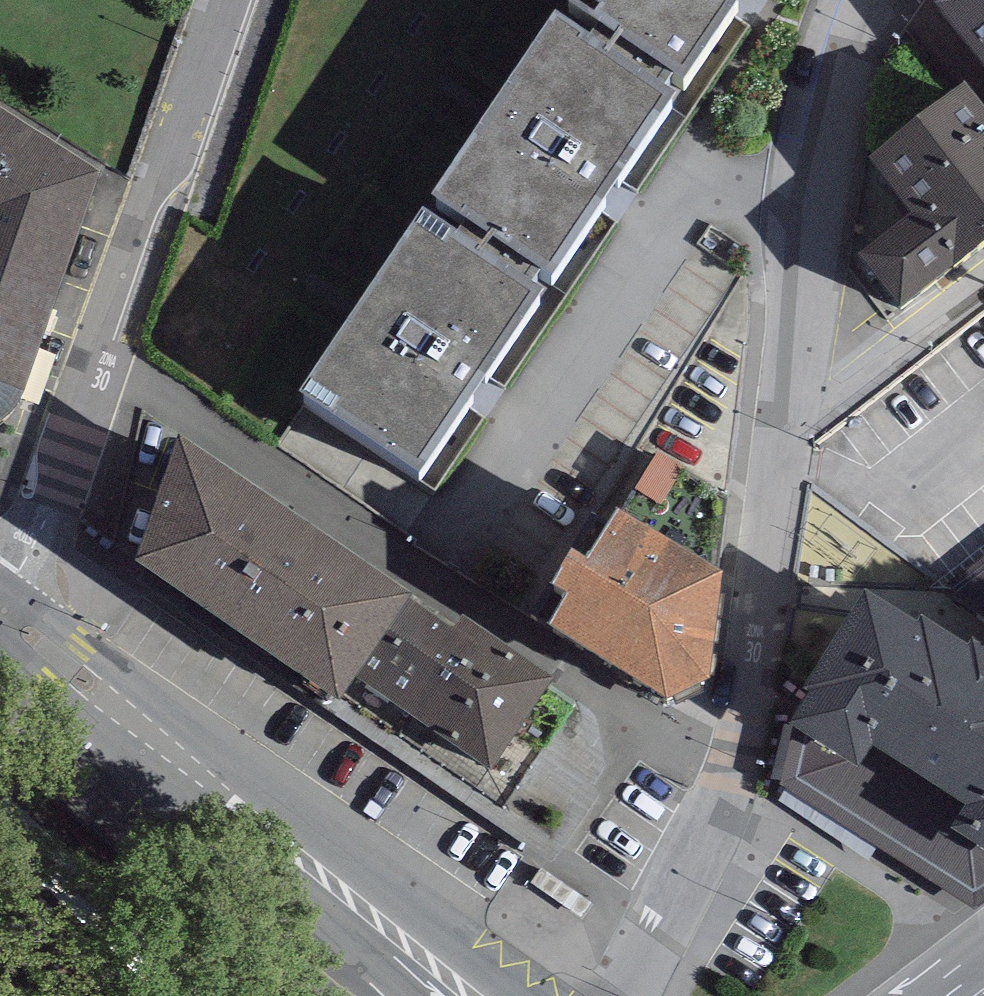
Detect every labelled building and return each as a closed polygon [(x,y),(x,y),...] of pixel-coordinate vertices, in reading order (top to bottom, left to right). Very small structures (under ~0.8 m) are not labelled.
[(298,403),(418,484),(748,0),(572,0),(298,403)] [(936,8),(983,73),(983,0),(941,0),(936,8)] [(962,88),(864,164),(909,222),(864,257),(906,311),(983,251),(983,117),(962,88)] [(6,429),(13,422),(20,411),(99,184),(0,120),(0,433),(6,429)] [(413,602),(179,443),(137,570),(338,710),(356,684),(410,606),(413,602)] [(721,580),(618,522),(588,571),(571,562),(553,597),(567,606),(552,635),(660,710),(709,689),(721,580)] [(865,599),(802,695),(811,701),(790,733),(860,778),(876,754),(969,814),(954,837),(983,856),(983,655),(973,648),(968,655),(922,626),(918,633),(865,599)] [(453,637),(410,606),(356,684),(492,776),(555,687),(464,623),(453,637)]
